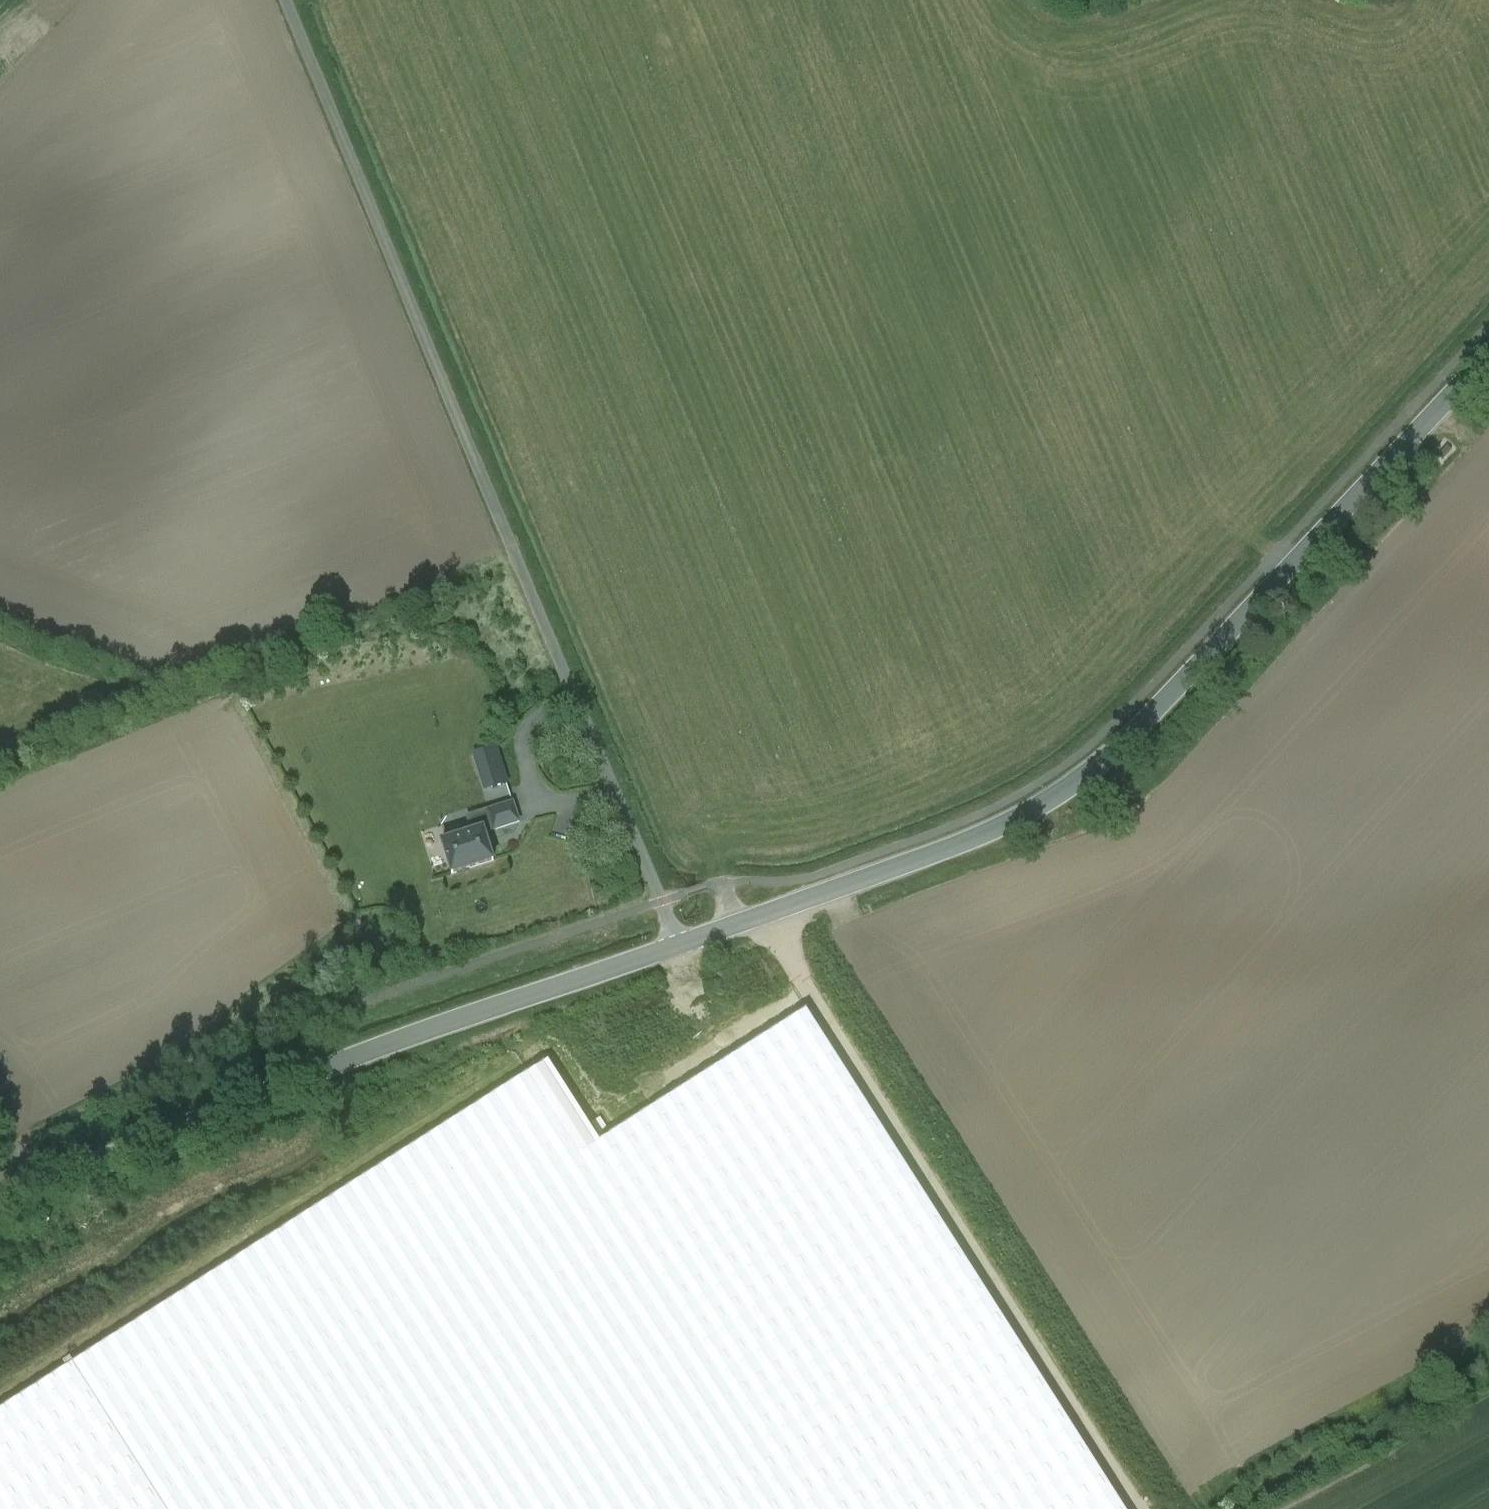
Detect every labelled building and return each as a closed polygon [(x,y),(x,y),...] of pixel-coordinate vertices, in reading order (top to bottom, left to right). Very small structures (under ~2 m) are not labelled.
[(496,750),(473,757),(484,792),(507,785),(496,750)] [(513,804),(487,813),(493,832),(519,823),(513,804)] [(485,835),(493,832),(487,813),(468,819),(473,834),(484,830),(485,835)] [(473,834),(442,843),(452,875),(494,862),(485,835),(484,830),(473,834)] [(0,1409),(0,1508),(805,1508),(529,1078),(0,1409)]
